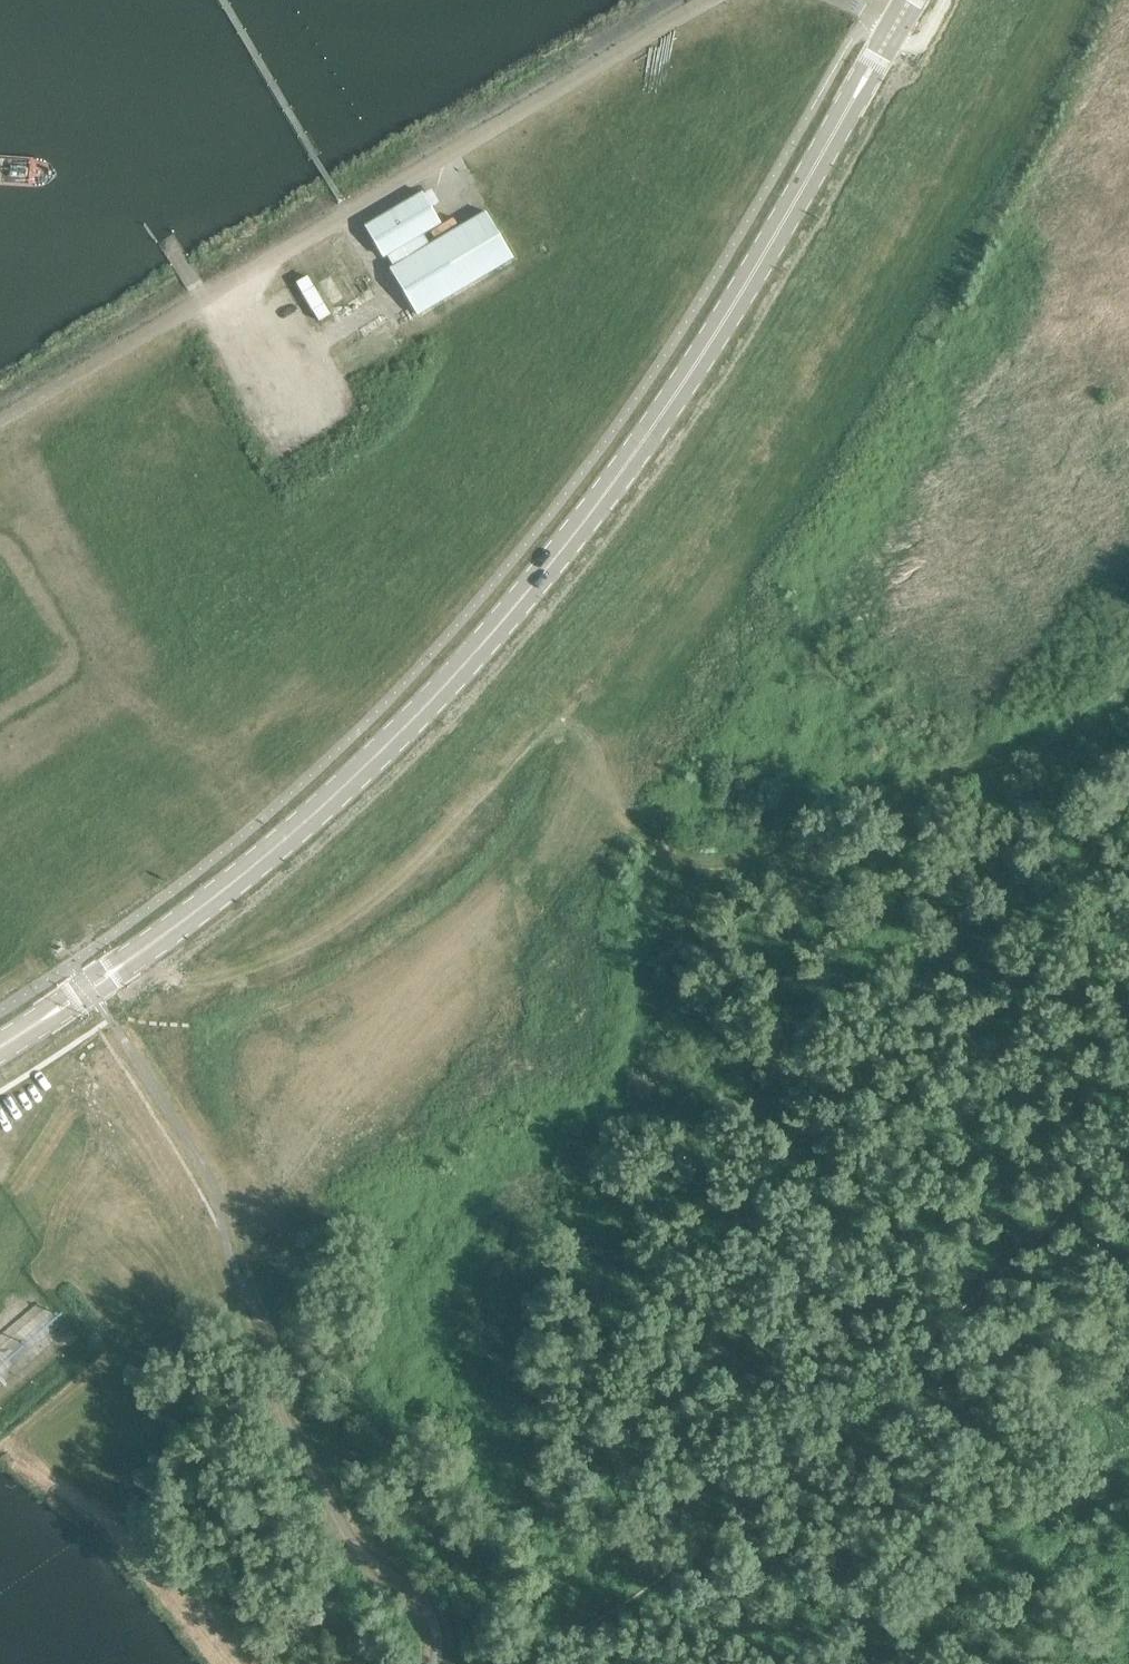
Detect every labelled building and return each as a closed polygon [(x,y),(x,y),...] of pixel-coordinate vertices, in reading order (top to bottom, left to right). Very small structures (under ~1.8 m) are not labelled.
[(512,258),(485,212),(428,246),(421,234),(440,223),(422,193),(364,227),(382,258),(401,247),(408,258),(389,269),(416,315),(512,258)] [(308,277),(296,283),(316,318),(328,312),(308,277)]
